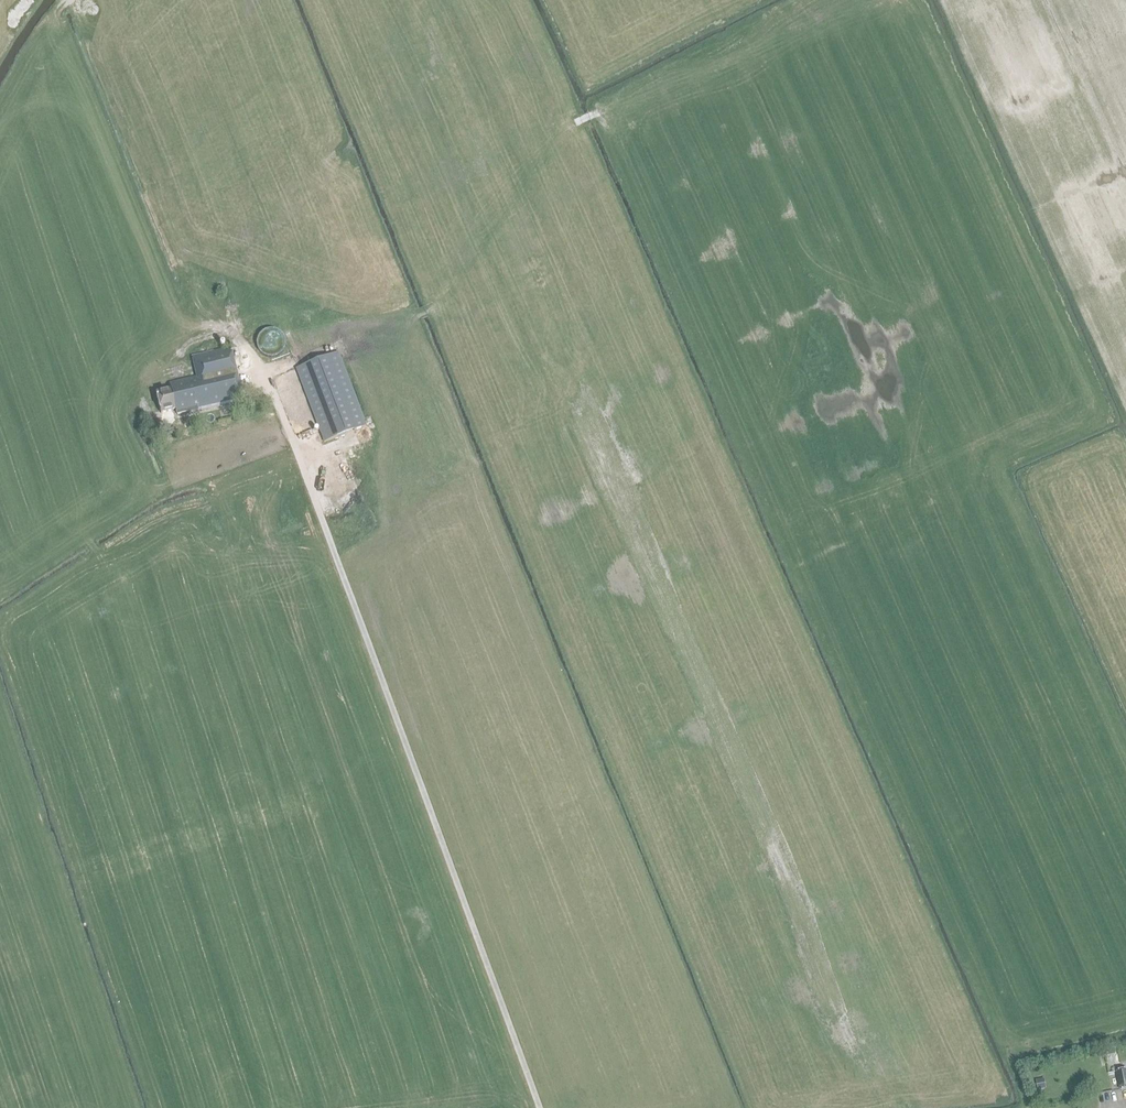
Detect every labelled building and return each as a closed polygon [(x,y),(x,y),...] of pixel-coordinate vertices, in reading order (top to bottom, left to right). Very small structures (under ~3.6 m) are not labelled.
[(266,350),(283,345),(278,328),(261,333),(266,350)] [(242,400),(229,348),(190,357),(195,376),(169,382),(171,389),(155,393),(160,414),(176,411),(177,416),(242,400)] [(364,429),(336,354),(294,370),(322,445),(364,429)] [(1118,1071),(1121,1089),(1125,1088),(1125,1070),(1118,1071)] [(1038,1090),(1046,1088),(1044,1079),(1036,1080),(1038,1090)]
